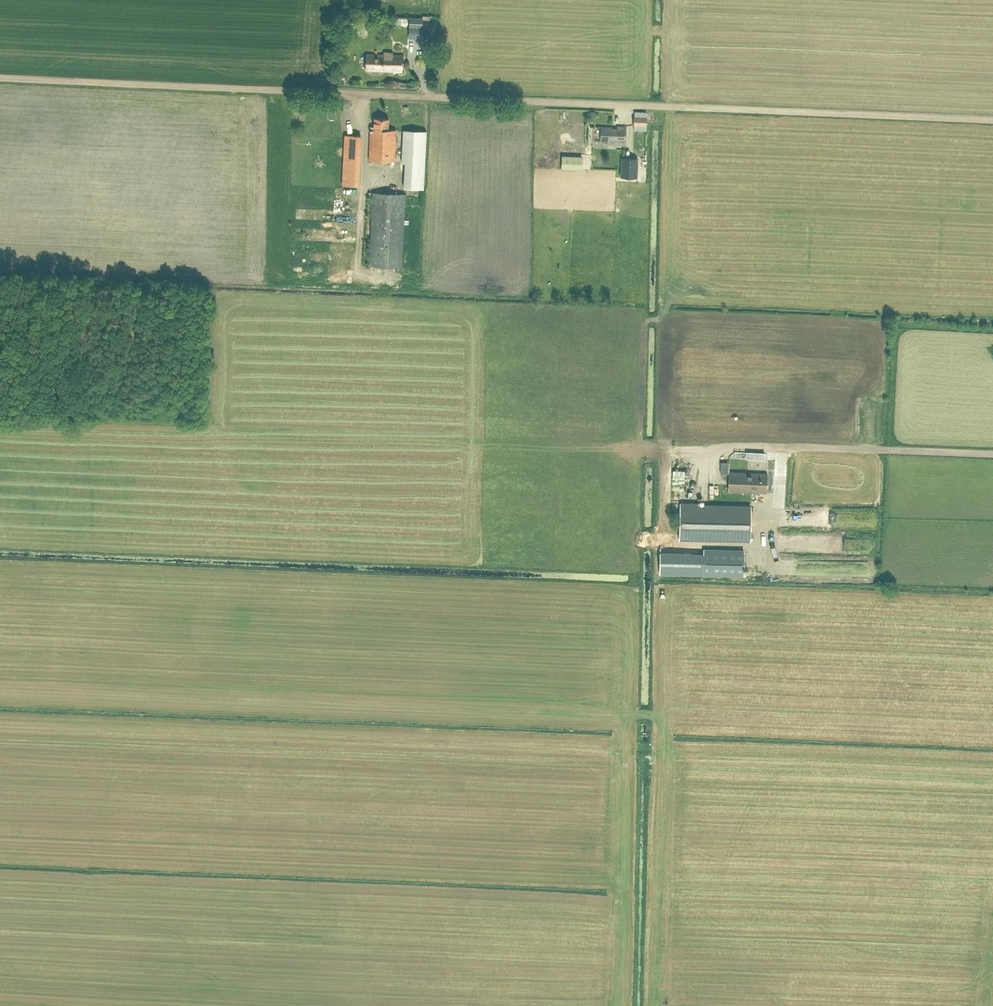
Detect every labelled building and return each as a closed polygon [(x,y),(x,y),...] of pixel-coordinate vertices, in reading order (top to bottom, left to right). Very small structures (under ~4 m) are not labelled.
[(408,38),(423,38),(423,26),(422,26),(423,18),(409,18),(408,38)] [(401,72),(402,56),(366,54),(366,69),(390,71),(401,72)] [(322,106),(338,106),(338,96),(323,96),(322,106)] [(394,96),(386,96),(387,108),(395,107),(394,96)] [(355,102),(346,100),(344,107),(353,110),(355,102)] [(646,125),(646,117),(633,116),(633,125),(646,125)] [(387,129),(388,119),(374,118),(373,127),(370,126),(368,159),(393,160),(395,130),(387,129)] [(612,142),(612,144),(624,144),(625,126),(616,126),(616,129),(612,128),(612,126),(600,126),(600,141),(612,142)] [(362,129),(343,129),(343,181),(359,181),(360,145),(361,145),(362,129)] [(421,189),(423,160),(425,131),(416,130),(407,130),(404,188),(421,189)] [(620,177),(637,177),(638,158),(621,157),(620,177)] [(404,193),(372,192),(369,265),(401,266),(404,193)] [(689,469),(681,471),(683,477),(691,475),(689,469)] [(728,472),(727,491),(766,492),(767,473),(728,472)] [(684,478),(685,484),(678,486),(678,490),(692,487),(690,477),(684,478)] [(764,492),(755,492),(755,502),(764,502),(764,492)] [(698,503),(680,503),(679,539),(750,540),(750,506),(698,505),(698,503)] [(743,575),(743,551),(703,549),(703,574),(743,575)] [(685,561),(696,560),(695,550),(684,550),(685,561)]
